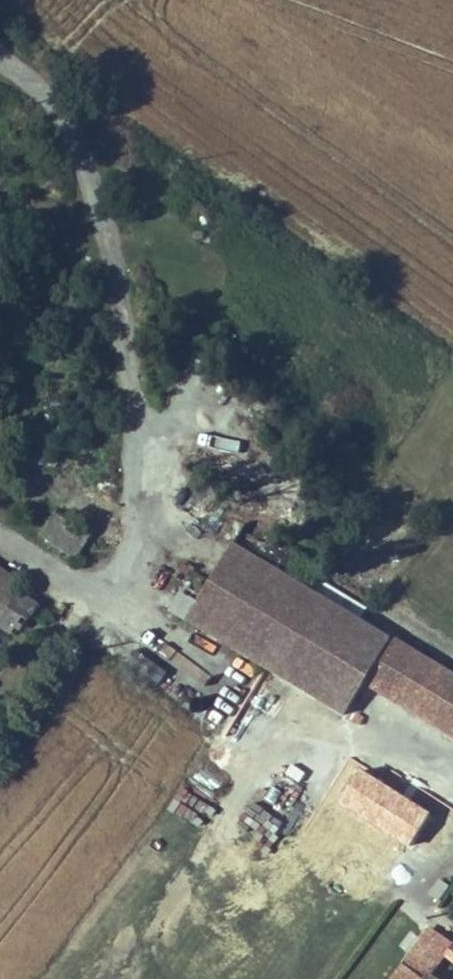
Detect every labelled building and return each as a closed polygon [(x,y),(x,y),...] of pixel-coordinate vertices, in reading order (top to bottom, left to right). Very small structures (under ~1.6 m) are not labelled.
[(259,561),(225,617),(204,605),(191,625),(212,637),(293,686),(341,610),(309,591),(322,571),(273,539),(259,561)] [(29,603),(21,598),(29,586),(0,567),(0,624),(10,631),(29,603)] [(185,618),(195,598),(178,590),(168,610),(185,618)] [(48,615),(29,603),(10,631),(30,643),(48,615)] [(341,610),(293,686),(372,734),(392,701),(452,738),(452,679),(341,610)] [(10,631),(0,624),(0,644),(10,631)] [(428,978),(452,978),(452,945),(428,978)]
